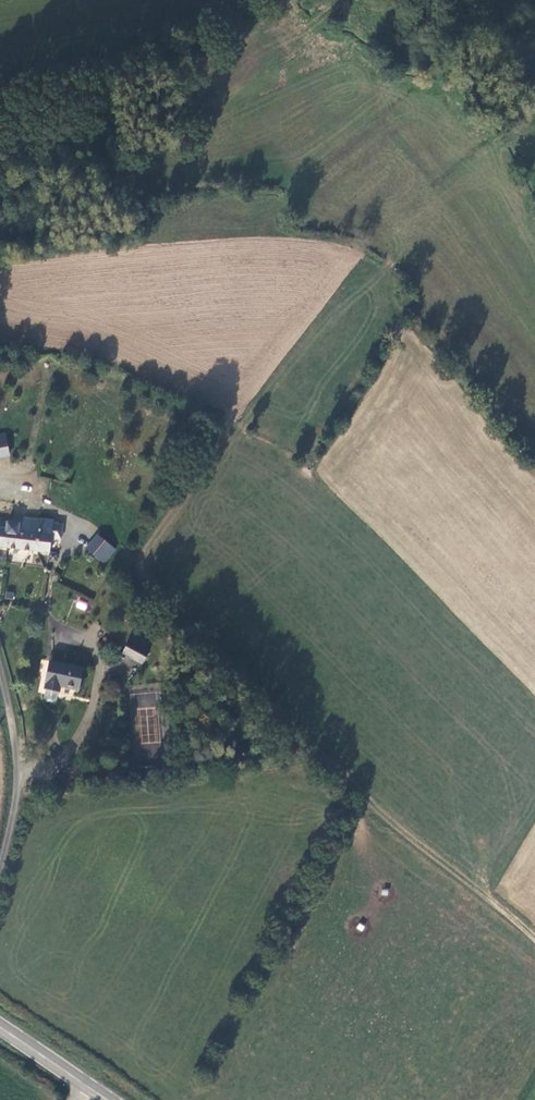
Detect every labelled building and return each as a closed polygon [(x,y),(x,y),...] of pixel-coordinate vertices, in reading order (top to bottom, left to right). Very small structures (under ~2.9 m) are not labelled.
[(0,435),(0,456),(9,454),(5,434),(0,435)] [(15,549),(37,551),(40,521),(19,518),(18,531),(15,549)] [(37,551),(51,553),(53,521),(40,520),(40,521),(37,551)] [(6,529),(1,529),(2,523),(0,522),(0,547),(15,549),(18,531),(6,529)] [(101,553),(108,543),(87,528),(80,538),(101,553)] [(74,546),(94,561),(102,567),(108,558),(101,553),(80,538),(74,546)] [(87,610),(88,602),(77,600),(75,608),(87,610)] [(129,641),(123,653),(142,664),(149,651),(129,641)] [(78,689),(83,668),(51,662),(45,690),(46,690),(58,692),(60,693),(61,686),(78,689)] [(57,700),(58,692),(46,690),(45,698),(47,701),(53,703),(57,700)]
